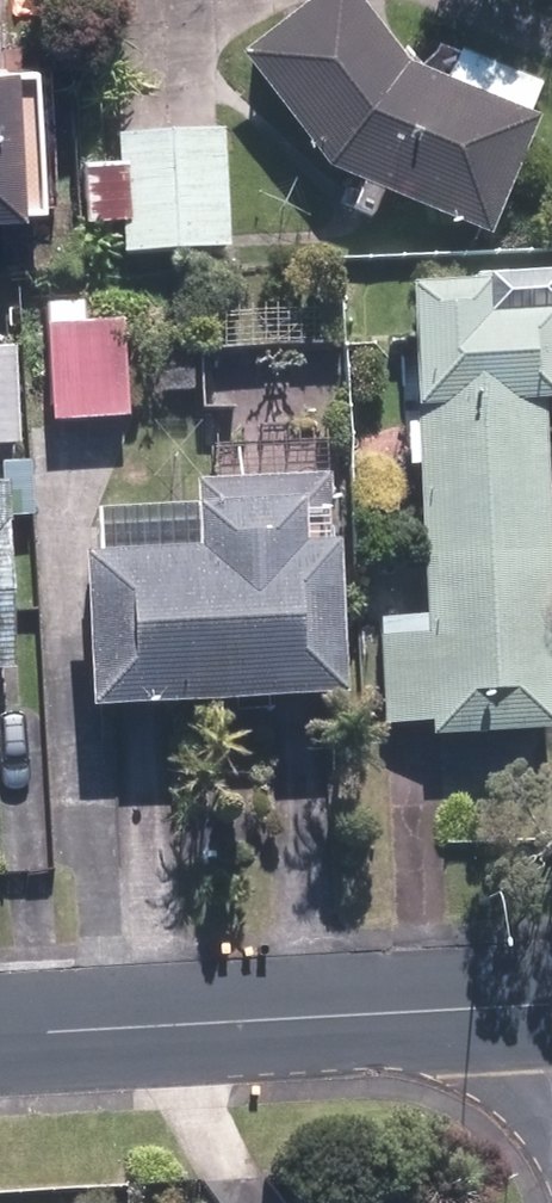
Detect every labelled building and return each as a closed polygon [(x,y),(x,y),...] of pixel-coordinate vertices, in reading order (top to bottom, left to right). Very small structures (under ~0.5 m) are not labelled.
[(490,253),(536,135),(528,132),(541,97),(458,65),(445,99),(402,82),(340,0),(336,0),(240,72),(327,188),(358,201),(349,224),(373,233),(382,211),(490,253)] [(18,233),(10,85),(0,86),(0,234),(18,233)] [(119,236),(120,266),(226,261),(221,142),(115,148),(117,178),(81,179),(84,237),(119,236)] [(407,312),(418,570),(546,565),(540,429),(551,427),(551,421),(547,326),(546,305),(407,312)] [(43,314),(48,431),(126,427),(122,333),(84,334),(82,311),(43,314)] [(193,576),(79,581),(87,733),(340,720),(332,568),(323,568),(321,529),(330,529),(327,489),(194,497),(196,532),(191,532),(193,576)] [(9,684),(3,508),(0,508),(0,685),(9,684)] [(377,634),(383,737),(424,736),(425,748),(551,743),(551,729),(546,565),(418,570),(420,631),(377,634)]
